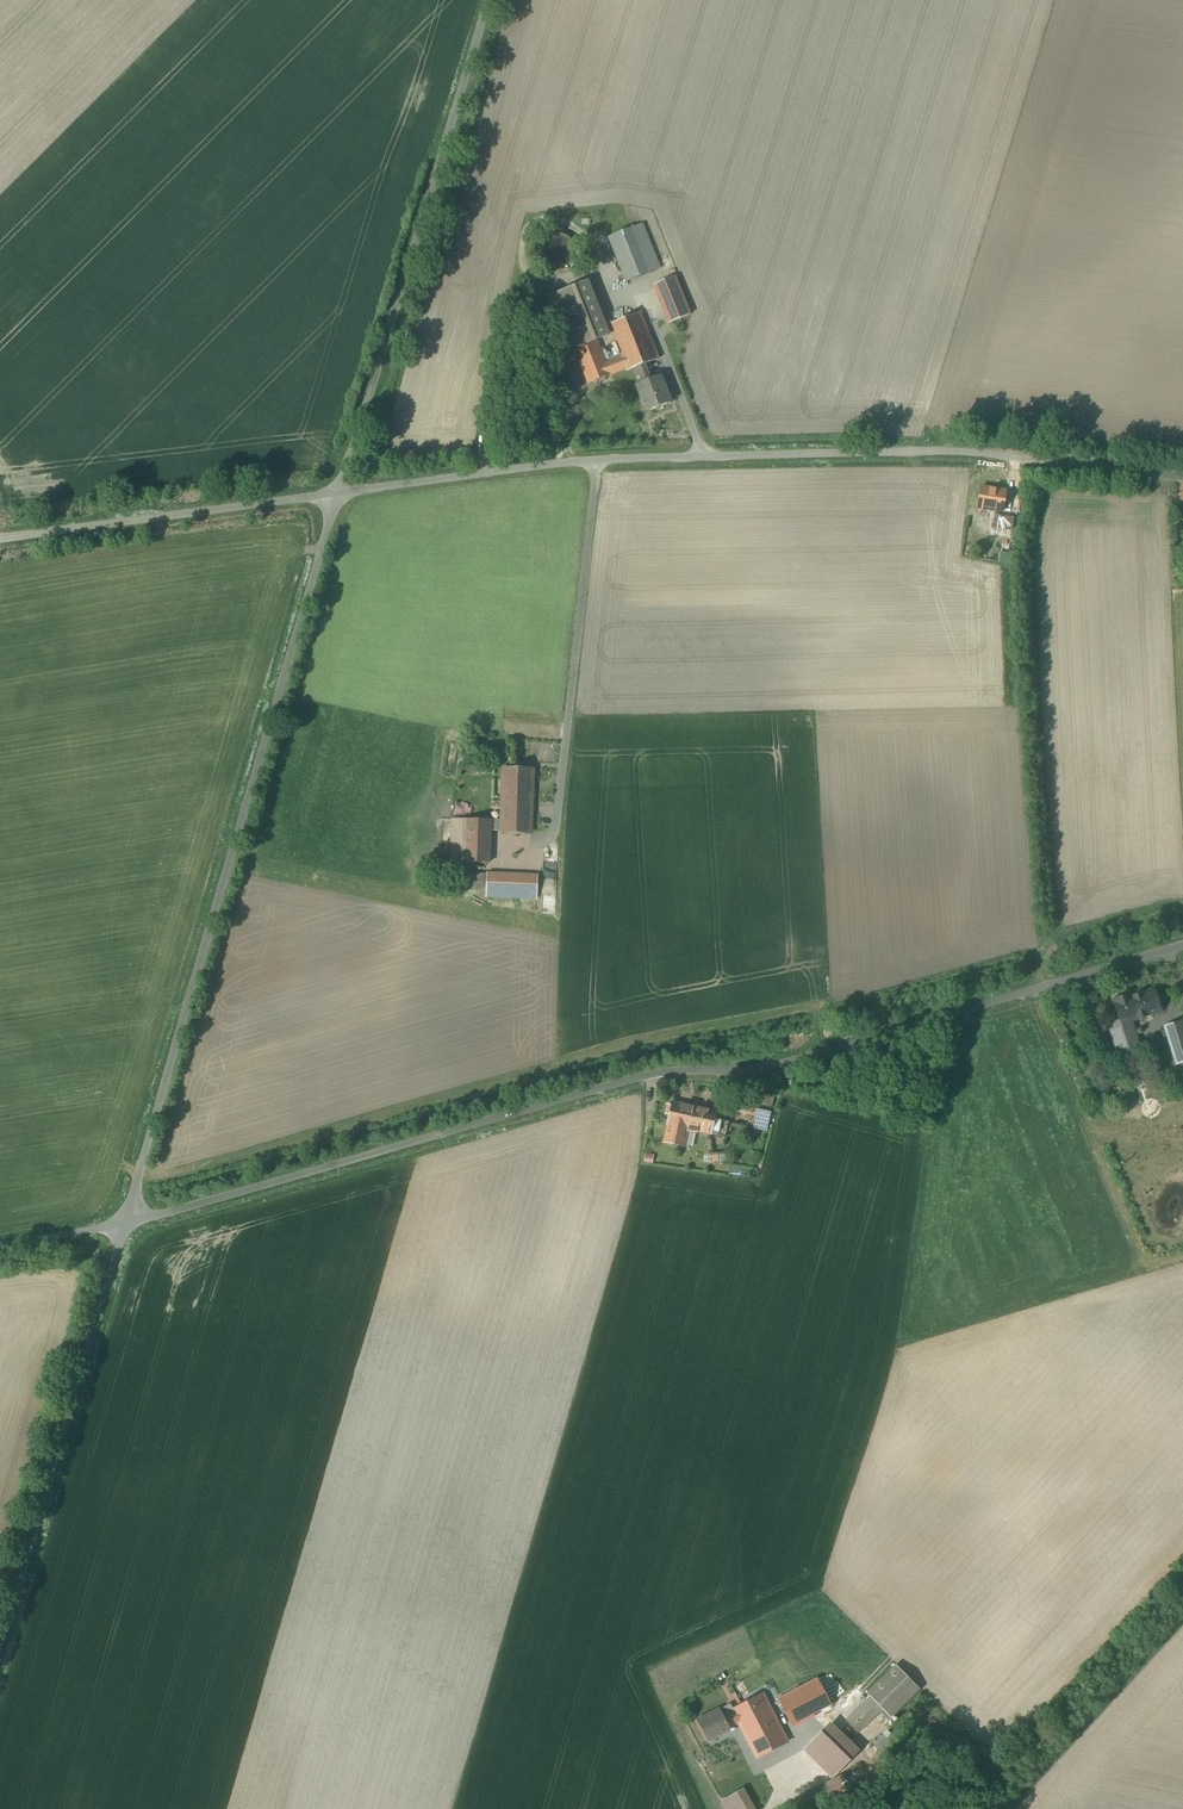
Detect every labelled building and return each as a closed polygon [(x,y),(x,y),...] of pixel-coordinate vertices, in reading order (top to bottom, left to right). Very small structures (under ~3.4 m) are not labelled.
[(643,224),(607,238),(625,283),(661,269),(643,224)] [(571,239),(568,237),(563,235),(558,234),(551,237),(546,242),(544,247),(545,254),(547,259),(551,263),(556,265),(563,265),(568,263),(571,262),(574,257),(576,252),(576,249),(574,243),(571,239)] [(646,365),(659,360),(640,313),(611,324),(624,356),(607,363),(598,340),(609,336),(587,279),(544,296),(566,354),(574,351),(589,387),(633,370),(646,365)] [(677,279),(654,287),(668,323),(690,314),(677,279)] [(633,385),(645,415),(674,403),(662,374),(652,378),(646,365),(633,370),(638,383),(633,385)] [(1005,492),(972,487),(969,506),(1002,511),(1005,492)] [(1014,518),(993,515),(991,529),(1012,532),(1014,518)] [(533,770),(504,769),(502,805),(531,806),(533,770)] [(501,821),(452,819),(451,862),(489,863),(490,831),(529,833),(530,833),(531,806),(502,805),(501,805),(501,821)] [(506,875),(487,874),(487,892),(506,892),(506,875)] [(538,876),(506,875),(506,892),(506,897),(537,899),(538,876)] [(1153,989),(1142,993),(1142,994),(1131,998),(1130,998),(1137,1019),(1160,1012),(1153,989)] [(1130,995),(1113,1001),(1120,1021),(1109,1025),(1115,1046),(1132,1041),(1129,1029),(1134,1027),(1132,1021),(1138,1020),(1137,1019),(1130,998),(1131,998),(1130,995)] [(1166,1028),(1177,1065),(1182,1063),(1182,1023),(1166,1028)] [(760,1106),(735,1100),(732,1111),(756,1116),(758,1116),(760,1106)] [(715,1112),(673,1103),(668,1125),(688,1129),(688,1130),(689,1132),(695,1133),(697,1132),(697,1131),(710,1134),(714,1120),(715,1112)] [(772,1108),(760,1106),(758,1116),(756,1116),(754,1126),(767,1129),(772,1108)] [(728,1123),(714,1120),(710,1134),(725,1137),(728,1123)] [(688,1129),(668,1125),(665,1142),(684,1146),(688,1130),(688,1129)] [(871,1696),(846,1720),(859,1733),(881,1712),(888,1720),(920,1689),(896,1665),(868,1692),(871,1696)] [(812,1667),(762,1693),(763,1695),(764,1695),(783,1732),(812,1717),(813,1720),(834,1710),(812,1667)] [(734,1710),(733,1711),(740,1723),(757,1755),(757,1757),(759,1756),(786,1741),(786,1742),(787,1741),(787,1739),(787,1740),(783,1732),(764,1695),(763,1695),(734,1710)] [(731,1704),(721,1710),(720,1709),(698,1720),(708,1741),(731,1729),(730,1728),(740,1723),(733,1711),(734,1710),(731,1704)] [(832,1729),(808,1753),(825,1770),(849,1747),(832,1729)] [(849,1747),(825,1770),(833,1778),(857,1754),(849,1747)] [(799,1796),(806,1808),(809,1808),(834,1797),(827,1783),(799,1796)] [(749,1791),(726,1803),(729,1808),(759,1808),(749,1791)]
